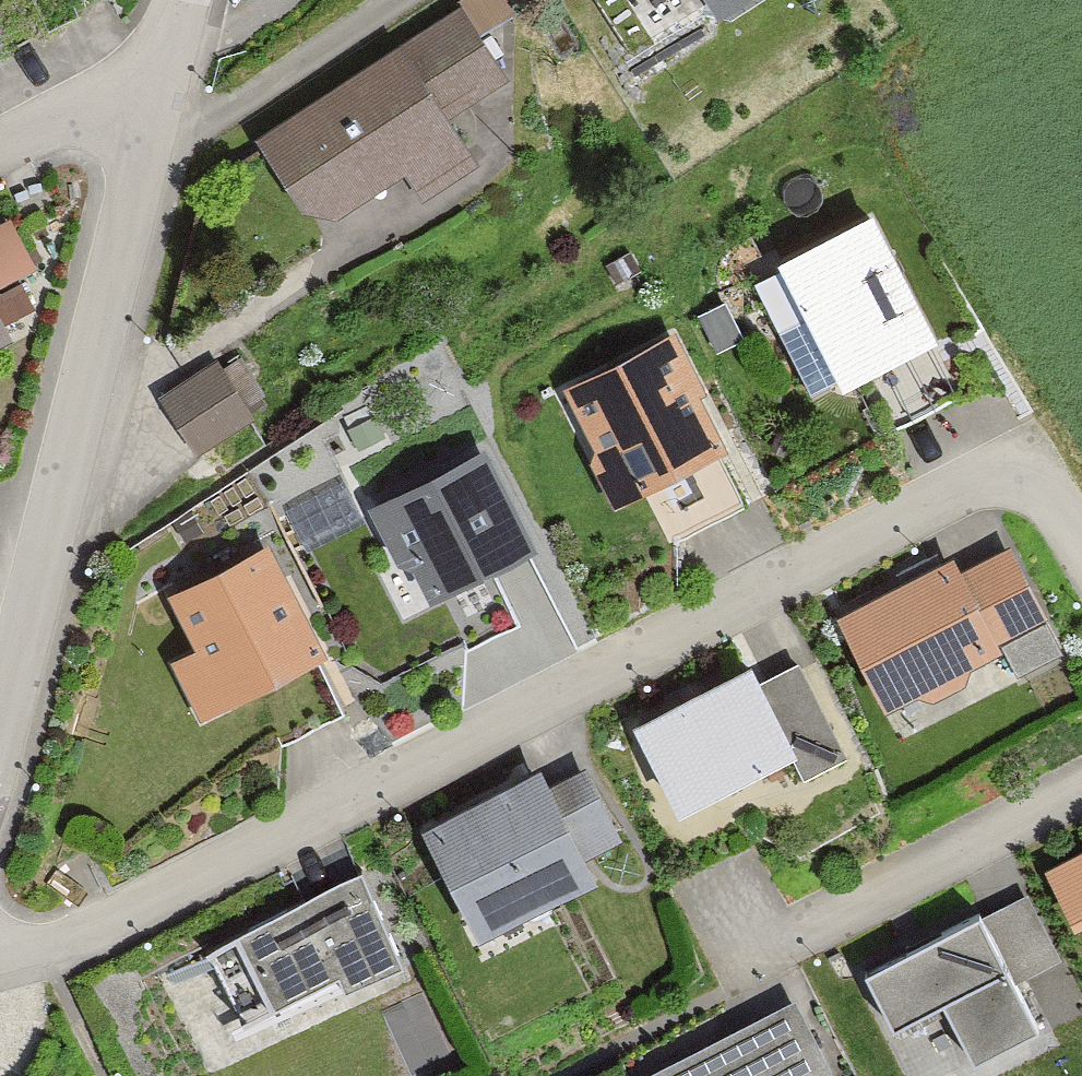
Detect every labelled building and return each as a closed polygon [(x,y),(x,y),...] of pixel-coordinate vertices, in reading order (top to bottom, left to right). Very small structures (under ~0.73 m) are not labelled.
[(469,5),(487,31),(516,12),(508,0),(477,0),(469,5)] [(716,15),(740,0),(706,0),(716,15)] [(459,12),(260,138),(306,210),(342,214),(463,136),(449,114),(502,80),(459,12)] [(10,54),(0,35),(0,59),(10,54)] [(873,212),(782,260),(846,383),(937,335),(873,212)] [(629,254),(608,265),(619,286),(640,274),(629,254)] [(727,305),(702,318),(719,349),(743,336),(727,305)] [(11,335),(0,315),(0,341),(11,335)] [(675,334),(564,391),(620,500),(658,481),(718,451),(731,444),(675,334)] [(217,363),(164,396),(200,452),(252,420),(217,363)] [(375,421),(345,439),(357,458),(386,440),(375,421)] [(490,448),(370,509),(399,565),(407,561),(428,601),(439,595),(489,569),(540,544),(490,448)] [(686,536),(746,505),(718,451),(658,481),(686,536)] [(198,649),(172,662),(201,716),(256,688),(324,652),(268,544),(170,595),(198,649)] [(954,558),(841,617),(888,707),(919,690),(935,694),(964,679),(970,664),(1050,621),(1011,547),(962,573),(954,558)] [(439,595),(466,647),(516,621),(489,569),(439,595)] [(354,709),(324,652),(256,688),(285,744),(354,709)] [(752,665),(636,725),(678,806),(794,746),(752,665)] [(544,770),(427,830),(481,936),(599,876),(588,853),(623,835),(588,768),(552,786),(544,770)] [(1044,868),(1074,927),(1081,923),(1081,849),(1044,868)] [(365,874),(209,952),(244,1023),(338,977),(348,997),(411,966),(365,874)] [(979,912),(867,972),(895,1026),(943,1001),(975,1060),(1041,1024),(1023,991),(1057,973),(1047,955),(1011,974),(979,912)] [(648,1075),(836,1075),(795,999),(648,1075)]
